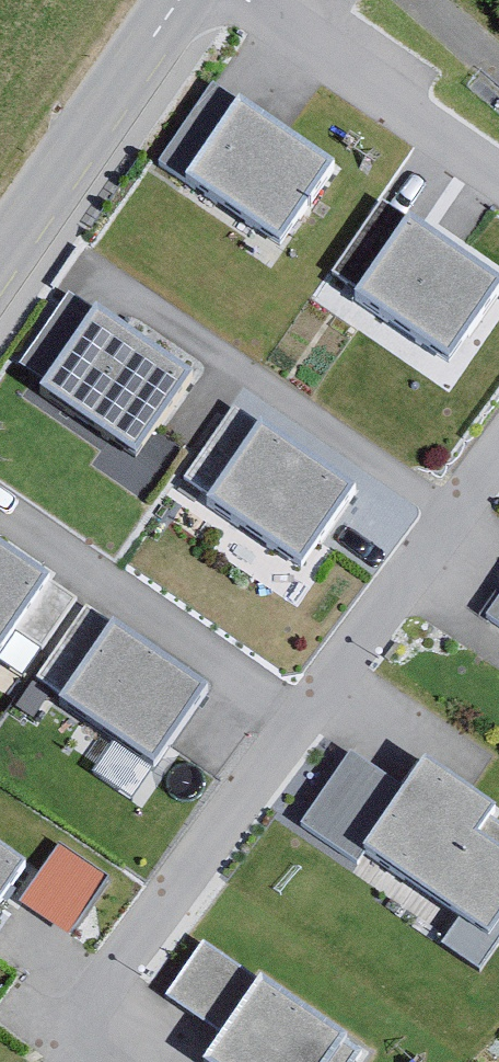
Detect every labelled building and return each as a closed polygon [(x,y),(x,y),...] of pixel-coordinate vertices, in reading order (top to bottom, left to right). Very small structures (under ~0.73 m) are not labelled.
[(212,87),(155,169),(271,249),(328,167),(212,87)] [(343,305),(452,379),(498,310),(498,285),(403,218),(343,305)] [(84,311),(32,387),(131,456),(183,379),(84,311)] [(247,419),(194,496),(291,563),(344,486),(247,419)] [(46,575),(0,544),(0,641),(46,575)] [(480,611),(498,625),(498,587),(480,611)] [(80,609),(29,682),(144,761),(194,688),(80,609)] [(293,818),(473,955),(498,921),(498,855),(468,831),(484,811),(420,763),(402,788),(347,746),(293,818)] [(16,868),(0,857),(0,891),(16,868)] [(195,1059),(198,1061),(350,1061),(352,1059),(200,944),(161,997),(213,1036),(195,1059)]
